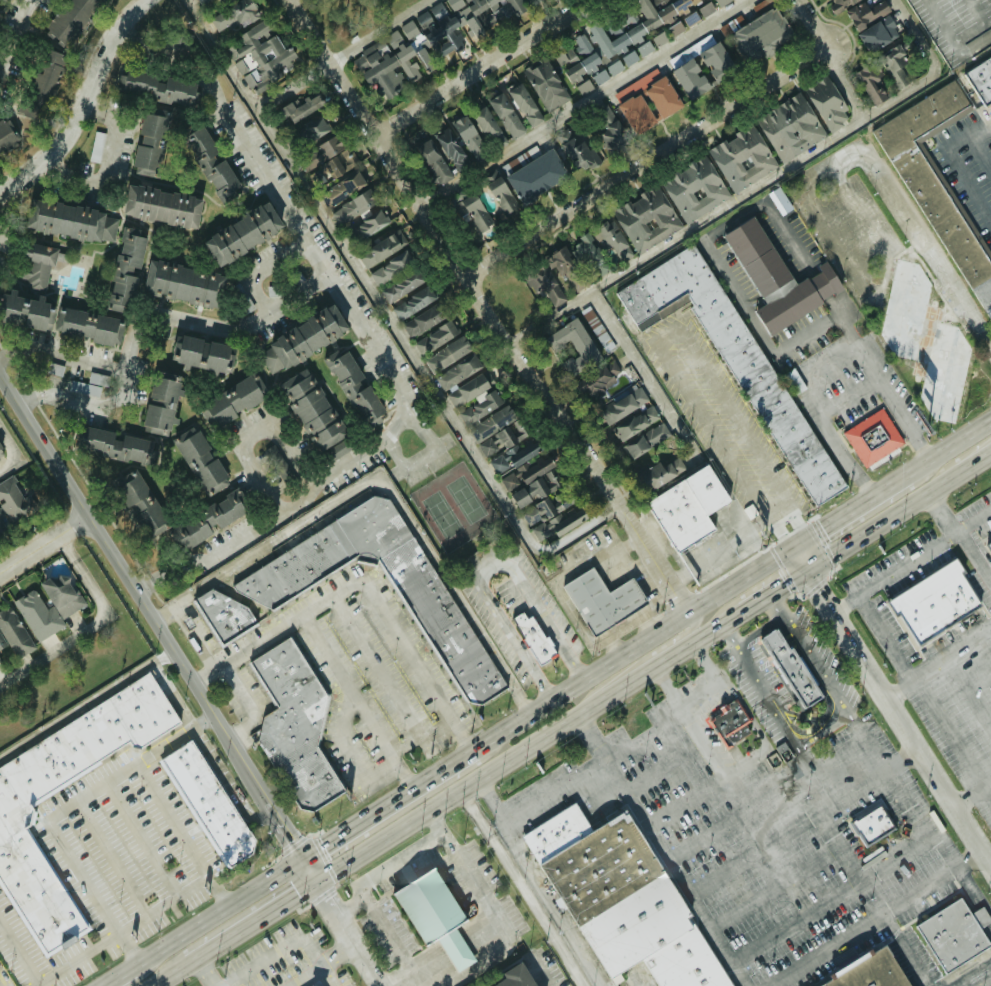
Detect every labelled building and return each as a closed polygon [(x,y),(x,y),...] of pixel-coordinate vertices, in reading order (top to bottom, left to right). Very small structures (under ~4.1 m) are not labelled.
[(42,27),(64,46),(106,0),(67,0),(42,27)] [(204,8),(220,0),(200,0),(204,8)] [(238,19),(242,26),(261,16),(252,0),(241,0),(210,16),(218,30),(238,19)] [(522,0),(448,0),(455,12),(454,13),(462,27),(465,25),(472,38),(496,26),(494,24),(513,14),(515,16),(527,10),(522,0)] [(644,20),(640,21),(636,11),(609,23),(616,38),(609,41),(600,20),(588,25),(603,59),(620,51),(621,55),(629,52),(626,45),(634,41),(635,45),(644,42),(641,34),(690,11),(687,5),(691,3),(690,0),(635,0),(644,20)] [(699,8),(704,16),(716,9),(711,0),(699,8)] [(835,14),(857,0),(834,0),(835,2),(829,5),(835,14)] [(886,0),(882,0),(870,8),(865,0),(863,0),(846,11),(858,30),(891,9),(886,0)] [(781,37),(783,41),(793,36),(778,7),(732,30),(745,55),(781,37)] [(701,20),(697,10),(684,16),(688,26),(701,20)] [(901,36),(891,15),(857,30),(867,52),(901,36)] [(686,29),(680,19),(669,26),(674,36),(686,29)] [(296,57),(292,46),(282,49),(277,34),(271,36),(267,22),(239,31),(243,43),(227,48),(231,59),(250,53),(251,56),(235,61),(244,91),(263,85),(263,84),(282,77),(280,70),(289,67),(287,60),(296,57)] [(388,98),(406,86),(406,85),(421,75),(410,59),(416,55),(398,28),(349,61),(366,87),(376,80),(388,98)] [(658,46),(670,39),(664,30),(652,37),(658,46)] [(554,55),(578,97),(592,89),(585,77),(604,66),(610,76),(640,59),(634,49),(611,63),(609,59),(603,63),(584,31),(574,37),(579,46),(577,47),(583,57),(580,59),(571,45),(554,55)] [(655,48),(649,39),(637,47),(643,56),(655,48)] [(737,70),(719,40),(703,50),(699,43),(681,53),(685,60),(669,70),(688,100),(708,88),(699,71),(705,68),(714,84),(737,70)] [(417,50),(424,66),(432,62),(425,46),(417,50)] [(911,84),(901,46),(880,52),(890,90),(911,84)] [(61,53),(44,48),(38,72),(30,70),(18,115),(43,122),(61,53)] [(960,71),(990,52),(990,97),(980,104),(960,71)] [(568,99),(544,58),(521,71),(545,113),(568,99)] [(853,74),(872,107),(886,98),(877,83),(887,77),(877,60),(853,74)] [(610,94),(632,136),(657,122),(656,121),(680,108),(659,68),(610,94)] [(113,93),(196,108),(199,94),(193,93),(195,84),(118,69),(113,93)] [(590,74),(594,85),(609,79),(605,69),(590,74)] [(826,133),(850,120),(826,75),(803,88),(826,133)] [(913,142),(990,269),(990,327),(868,128),(953,75),(972,106),(913,142)] [(540,122),(521,81),(507,88),(526,129),(540,122)] [(524,132),(499,92),(486,100),(511,140),(524,132)] [(825,137),(799,92),(754,118),(779,163),(825,137)] [(472,110),(488,150),(502,144),(487,105),(472,110)] [(624,139),(607,105),(593,112),(598,122),(589,126),(600,150),(624,139)] [(169,111),(142,107),(131,174),(157,178),(169,111)] [(306,147),(329,130),(317,114),(294,131),(306,147)] [(450,121),(471,161),(485,154),(464,114),(450,121)] [(6,119),(0,123),(0,155),(19,146),(6,119)] [(554,138),(574,169),(579,166),(584,173),(601,161),(576,123),(554,138)] [(776,168),(751,124),(732,135),(733,136),(707,151),(730,194),(776,168)] [(201,125),(181,136),(217,203),(238,192),(201,125)] [(454,173),(467,167),(449,127),(435,133),(454,173)] [(452,178),(449,171),(451,170),(434,137),(412,148),(433,188),(452,178)] [(303,170),(343,152),(336,138),(297,155),(303,170)] [(567,178),(551,149),(502,177),(518,206),(567,178)] [(346,150),(305,174),(314,189),(354,165),(346,150)] [(684,224),(729,198),(704,155),(658,182),(684,224)] [(326,209),(364,184),(355,171),(317,195),(326,209)] [(515,210),(497,178),(485,184),(502,216),(515,210)] [(120,217),(195,230),(200,198),(125,186),(120,217)] [(681,228),(656,186),(611,213),(635,255),(681,228)] [(766,194),(779,216),(791,209),(778,187),(766,194)] [(337,226),(358,214),(363,223),(349,231),(355,242),(388,224),(379,209),(371,213),(368,207),(375,203),(368,190),(329,212),(337,226)] [(452,204),(468,237),(491,225),(474,193),(452,204)] [(118,218),(29,197),(22,227),(111,248),(118,218)] [(213,266),(282,232),(268,204),(199,237),(213,266)] [(751,216),(794,285),(805,278),(806,280),(819,273),(832,293),(819,301),(820,303),(768,336),(753,311),(764,304),(720,236),(751,216)] [(591,229),(613,266),(632,255),(610,218),(591,229)] [(144,238),(135,237),(137,230),(120,227),(104,310),(129,315),(144,238)] [(407,245),(398,230),(355,254),(363,269),(407,245)] [(597,279),(611,270),(585,231),(575,238),(579,243),(569,250),(583,270),(588,267),(597,279)] [(50,333),(50,335),(117,349),(123,320),(54,306),(56,297),(45,295),(54,249),(24,243),(21,260),(26,261),(20,291),(0,287),(0,323),(50,333)] [(614,292),(689,244),(844,485),(813,505),(683,303),(639,331),(614,292)] [(564,245),(540,256),(547,270),(553,267),(558,276),(574,268),(564,245)] [(375,286),(414,265),(406,251),(367,272),(375,286)] [(885,256),(909,261),(924,282),(917,316),(951,324),(965,351),(951,422),(926,417),(915,396),(920,359),(887,354),(870,335),(885,256)] [(140,289),(196,306),(196,304),(215,310),(225,280),(149,257),(140,289)] [(379,291),(387,304),(423,283),(415,269),(379,291)] [(253,310),(239,283),(227,289),(241,316),(253,310)] [(389,308),(397,322),(435,299),(427,286),(389,308)] [(400,322),(407,337),(445,320),(438,305),(400,322)] [(604,331),(588,306),(579,312),(581,316),(576,320),(600,357),(605,353),(595,337),(604,331)] [(347,340),(336,311),(254,341),(265,370),(347,340)] [(543,337),(552,353),(569,342),(576,354),(559,364),(568,379),(599,360),(575,319),(543,337)] [(229,376),(235,348),(173,336),(168,362),(180,364),(180,366),(229,376)] [(422,359),(430,373),(470,352),(462,337),(422,359)] [(346,351),(338,356),(336,351),(323,358),(366,439),(384,429),(379,419),(384,416),(366,381),(363,383),(346,351)] [(481,368),(471,353),(435,378),(445,393),(481,368)] [(575,384),(594,412),(599,408),(611,425),(639,405),(629,389),(612,401),(605,391),(616,383),(612,378),(620,372),(611,359),(575,384)] [(277,384),(288,405),(287,406),(306,441),(308,440),(321,466),(351,450),(308,368),(277,384)] [(196,407),(210,431),(268,397),(254,373),(196,407)] [(460,413),(472,445),(475,447),(483,456),(502,449),(504,455),(489,461),(494,477),(510,464),(511,466),(539,456),(536,448),(529,440),(516,450),(514,445),(523,437),(522,434),(511,421),(512,420),(508,409),(498,402),(494,390),(492,384),(486,376),(462,384),(447,396),(451,407),(472,399),(474,402),(460,413)] [(140,429),(166,434),(168,425),(179,427),(185,392),(176,391),(178,383),(150,378),(140,429)] [(620,442),(658,418),(650,405),(611,429),(620,442)] [(841,434),(881,408),(902,443),(862,468),(841,434)] [(622,446),(630,460),(669,436),(661,422),(622,446)] [(152,442),(117,435),(117,434),(82,426),(77,451),(152,467),(156,451),(150,450),(152,442)] [(203,498),(227,485),(194,426),(171,439),(203,498)] [(684,470),(673,453),(634,476),(645,494),(684,470)] [(500,481),(507,494),(553,466),(545,454),(500,481)] [(639,503),(696,466),(719,502),(699,515),(709,530),(671,554),(639,503)] [(112,482),(143,541),(168,528),(137,469),(112,482)] [(508,495),(518,512),(520,511),(529,528),(537,542),(553,533),(555,537),(585,520),(577,505),(564,512),(552,492),(558,489),(548,472),(508,495)] [(11,524),(36,507),(28,495),(24,497),(9,476),(0,482),(0,508),(11,524)] [(244,514),(237,501),(242,498),(237,490),(165,531),(179,554),(218,531),(217,529),(244,514)] [(196,600),(367,497),(383,499),(501,684),(477,699),(464,696),(378,559),(348,551),(263,603),(270,614),(222,643),(196,600)] [(983,543),(990,538),(990,555),(983,543)] [(953,559),(981,605),(914,646),(886,600),(953,559)] [(561,584),(588,567),(604,591),(623,579),(637,601),(591,631),(561,584)] [(35,643),(64,626),(61,619),(85,606),(76,590),(72,591),(62,573),(39,586),(50,607),(45,610),(33,589),(12,601),(35,643)] [(15,660),(34,650),(9,605),(0,610),(0,634),(15,660)] [(526,614),(553,656),(539,664),(512,622),(526,614)] [(772,627),(816,698),(800,708),(756,637),(772,627)] [(285,632),(327,697),(318,747),(343,790),(309,810),(299,809),(258,741),(264,714),(275,707),(244,659),(285,632)] [(48,958),(0,885),(0,768),(148,671),(181,721),(142,747),(130,741),(29,809),(25,825),(93,929),(48,958)] [(735,698),(747,722),(718,738),(705,715),(735,698)] [(193,740),(262,846),(231,866),(163,760),(193,740)] [(878,803),(892,823),(864,843),(849,822),(878,803)] [(616,811),(727,985),(656,985),(641,962),(612,981),(521,837),(569,807),(584,831),(616,811)] [(426,867),(460,920),(456,926),(480,963),(456,979),(432,943),(420,951),(383,896),(426,867)] [(977,908),(986,921),(977,927),(989,944),(942,975),(909,925),(955,895),(968,914),(977,908)] [(878,943),(906,985),(812,985),(878,943)] [(514,956),(533,985),(486,985),(498,978),(493,969),(514,956)]
